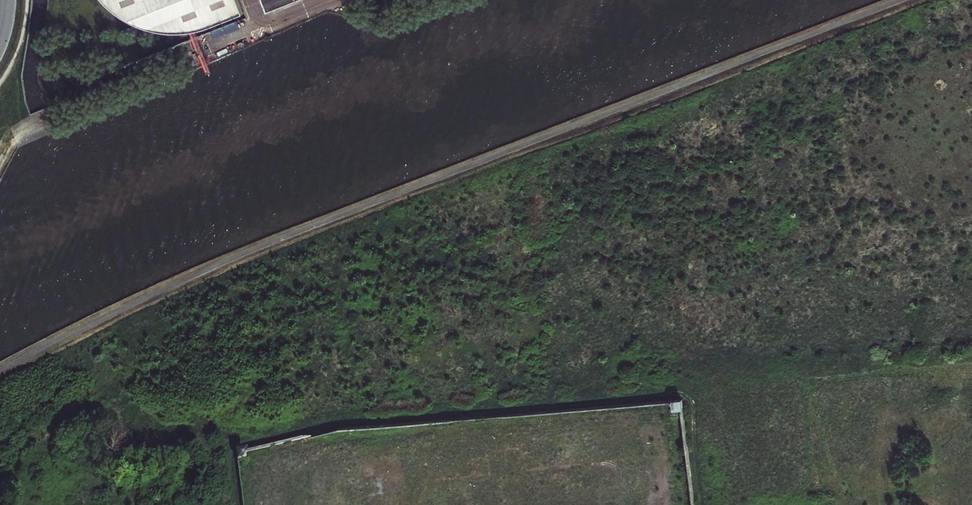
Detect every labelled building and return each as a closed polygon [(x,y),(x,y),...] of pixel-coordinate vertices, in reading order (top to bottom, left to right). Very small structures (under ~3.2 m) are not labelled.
[(239,0),(107,0),(119,12),(136,22),(155,29),(175,32),(196,31),(245,14),(239,0)] [(272,11),(299,0),(268,0),(272,11)]
